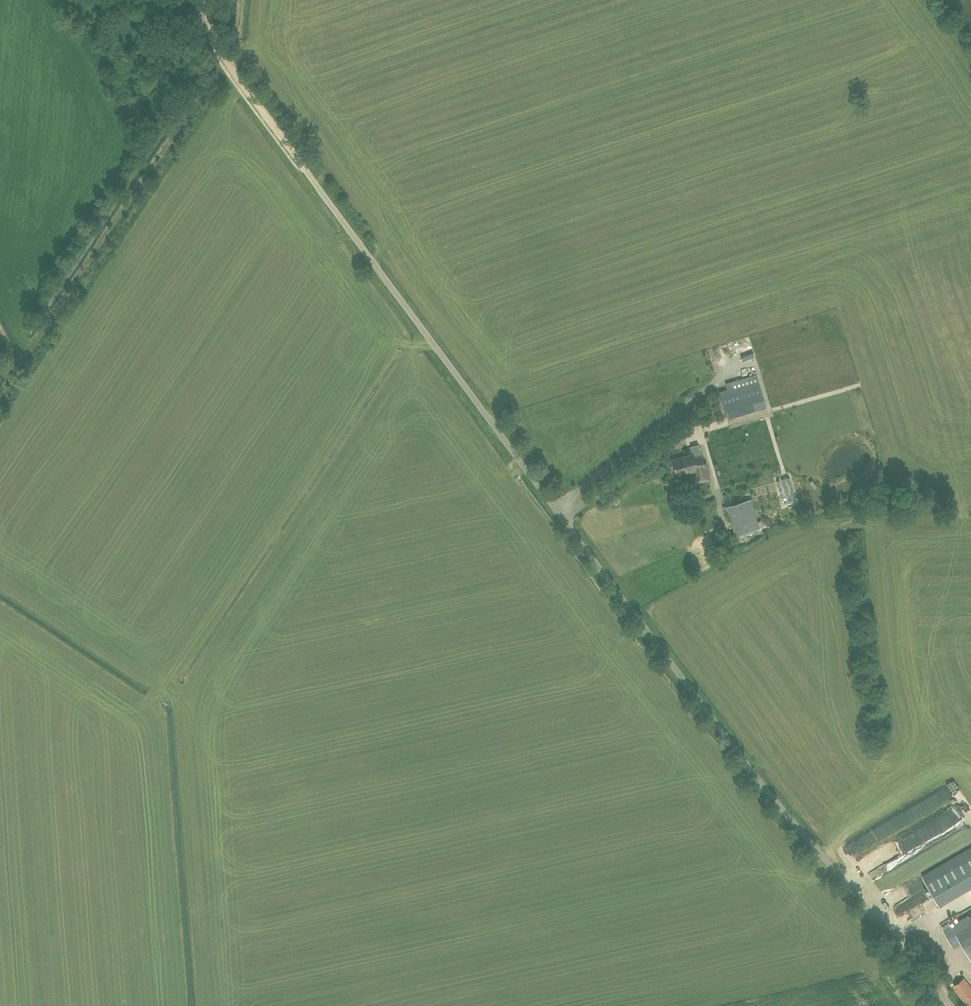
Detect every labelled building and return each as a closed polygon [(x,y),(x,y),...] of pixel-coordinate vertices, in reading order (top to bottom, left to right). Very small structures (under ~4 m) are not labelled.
[(896,364),(911,360),(908,350),(898,353),(900,358),(894,359),(896,364)] [(760,375),(728,383),(729,390),(723,391),(727,409),(744,405),(746,413),(768,408),(760,375)] [(697,469),(694,458),(693,454),(672,460),(677,475),(693,470),(697,469)] [(697,469),(693,470),(697,483),(711,479),(706,463),(704,464),(701,456),(694,458),(697,469)] [(753,499),(751,499),(727,506),(736,535),(759,528),(786,520),(782,505),(796,501),(789,477),(750,489),(753,499)] [(965,844),(970,843),(970,826),(960,829),(965,844)] [(923,877),(941,907),(970,889),(970,850),(923,877)] [(890,900),(899,899),(898,890),(888,891),(890,900)] [(970,960),(970,917),(969,918),(968,916),(943,931),(952,946),(960,941),(970,960)] [(964,978),(952,987),(967,1005),(970,1005),(970,988),(964,978)]
